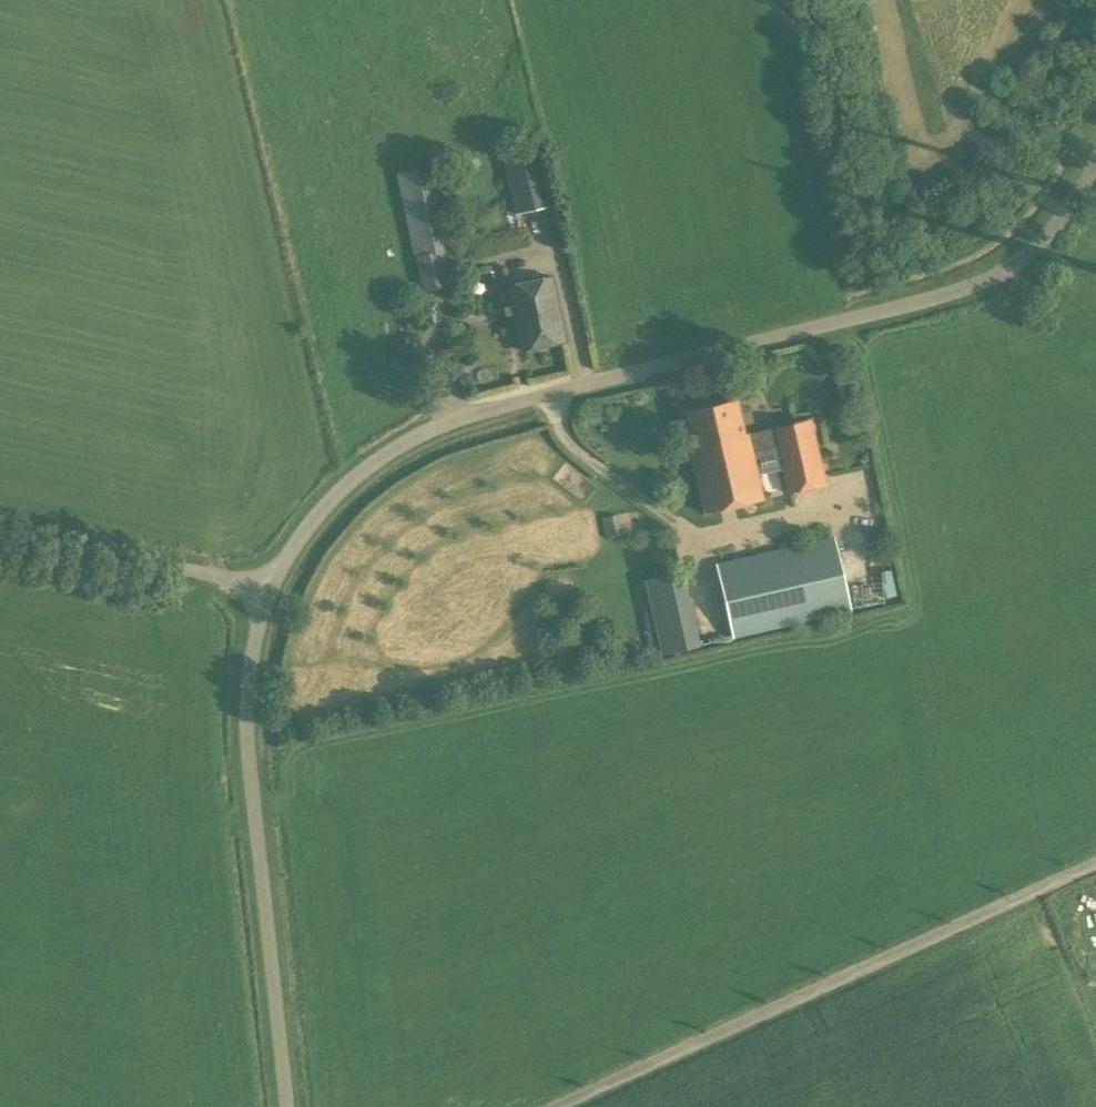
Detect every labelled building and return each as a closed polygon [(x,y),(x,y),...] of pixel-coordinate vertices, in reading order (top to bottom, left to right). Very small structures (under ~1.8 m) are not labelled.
[(502,155),(515,214),(552,205),(539,147),(502,155)] [(396,173),(422,291),(452,286),(444,250),(455,248),(436,165),(396,173)] [(565,341),(551,275),(507,285),(521,351),(565,341)] [(856,384),(848,386),(850,393),(858,391),(856,384)] [(811,420),(747,434),(747,433),(744,434),(736,399),(685,411),(693,445),(689,446),(705,512),(762,498),(751,451),(777,446),(788,494),(826,485),(811,420)] [(617,515),(602,518),(606,537),(620,535),(617,515)] [(851,611),(834,535),(716,563),(732,638),(851,611)] [(699,646),(682,570),(645,579),(661,654),(699,646)]
